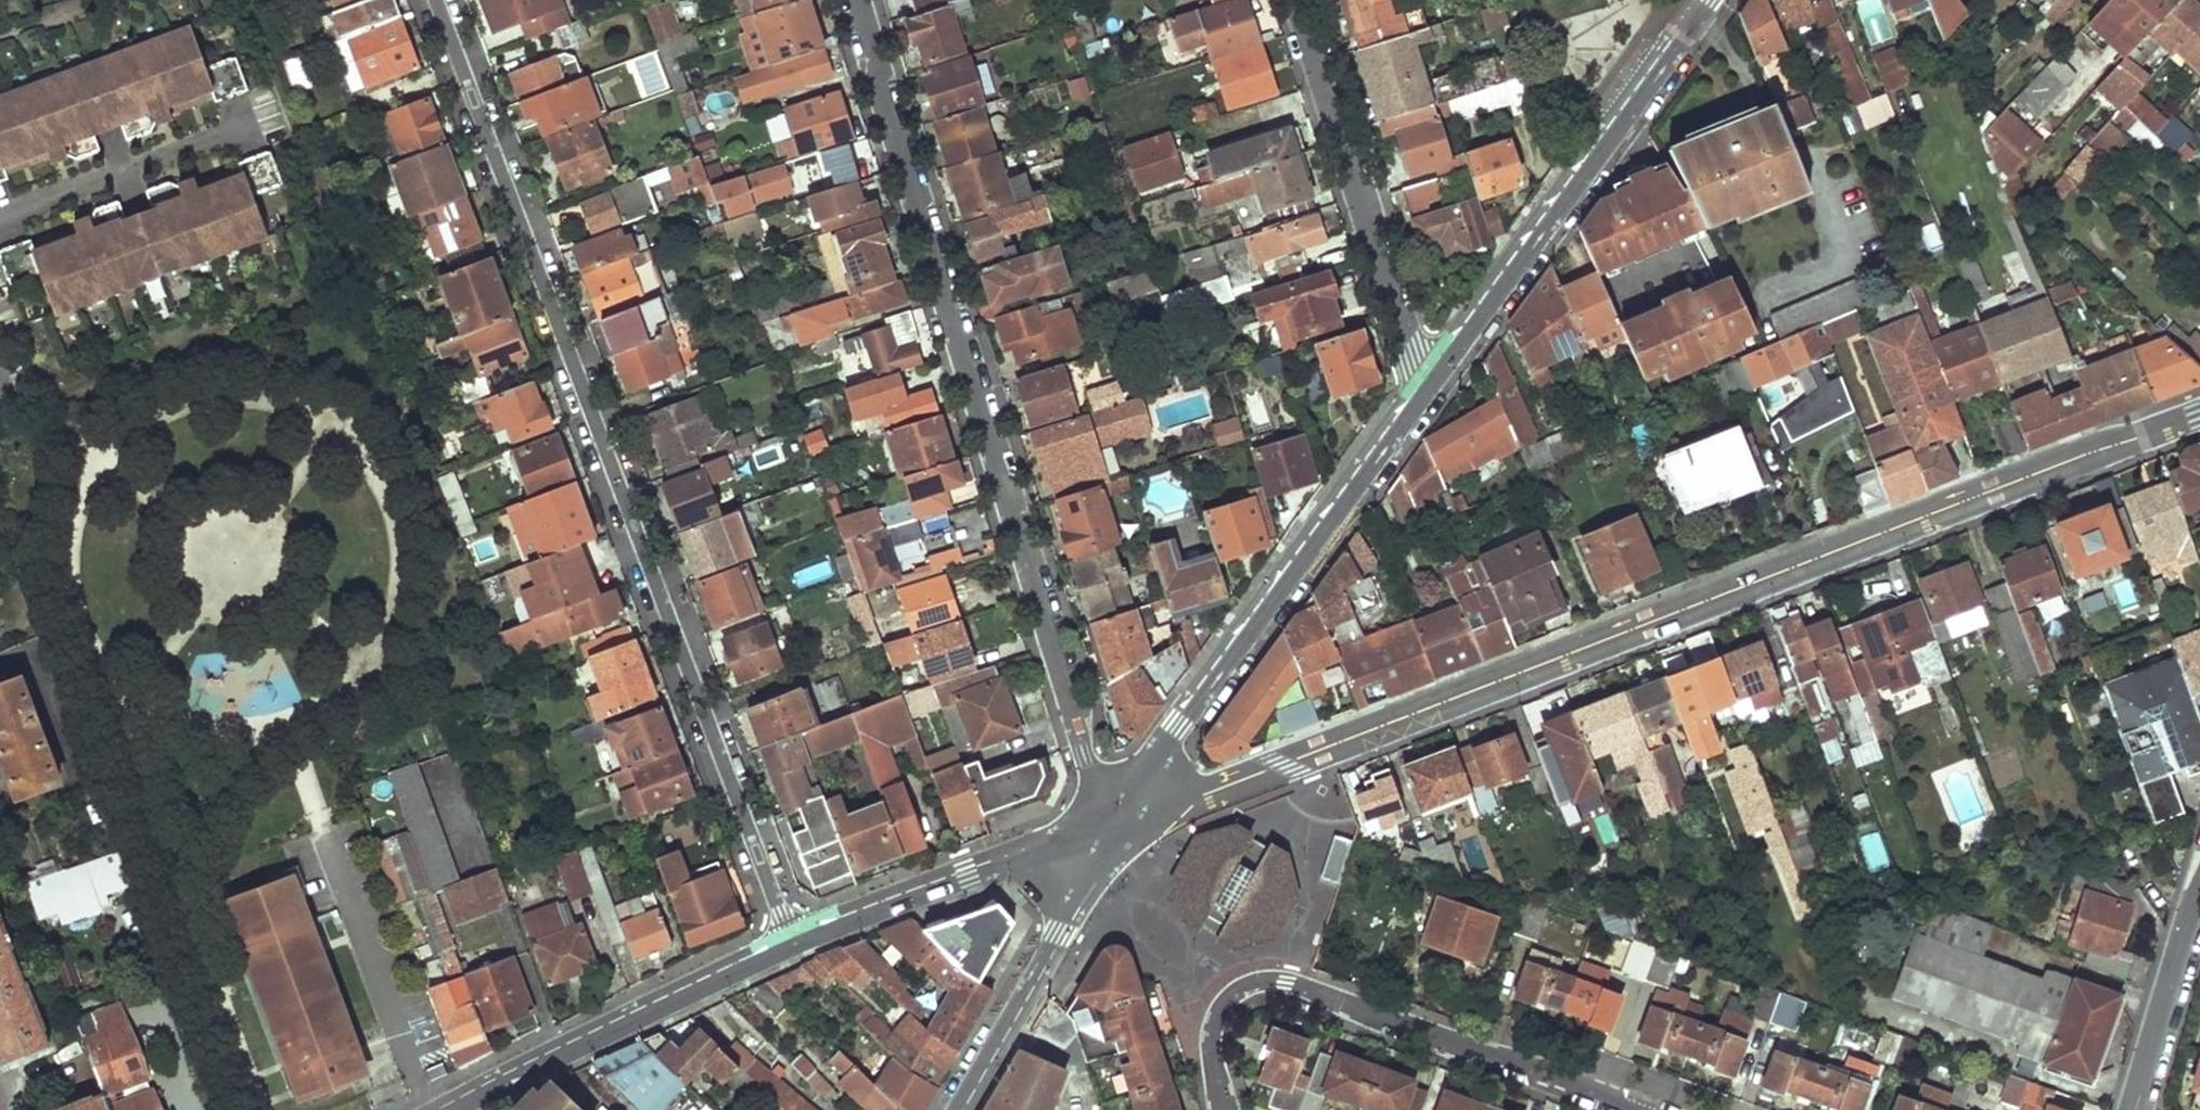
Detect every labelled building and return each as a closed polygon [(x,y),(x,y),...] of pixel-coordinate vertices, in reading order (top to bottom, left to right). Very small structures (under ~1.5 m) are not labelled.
[(394,0),(368,0),(329,15),(321,18),(326,30),(338,25),(344,39),(402,18),(394,0)] [(368,0),(324,0),(329,15),(368,0)] [(571,23),(562,0),(477,0),(492,35),(519,24),(525,40),(555,29),(571,23)] [(736,17),(790,0),(731,0),(736,17)] [(819,47),(805,0),(790,0),(736,17),(742,37),(737,42),(743,60),(750,62),(766,56),(769,64),(819,47)] [(924,65),(964,53),(958,34),(964,32),(958,12),(976,6),(975,4),(985,1),(985,0),(959,0),(947,3),(949,7),(905,20),(912,43),(917,42),(924,65)] [(914,13),(947,3),(958,0),(910,0),(914,13)] [(1167,18),(1177,51),(1207,41),(1212,56),(1259,41),(1245,0),(1233,0),(1198,11),(1197,8),(1167,18)] [(1427,28),(1421,10),(1392,19),(1386,0),(1327,0),(1344,53),(1356,50),(1427,28)] [(1757,62),(1784,50),(1777,33),(1766,0),(1752,0),(1741,16),(1757,62)] [(1777,33),(1814,18),(1807,0),(1766,0),(1777,33)] [(1814,18),(1833,66),(1838,64),(1836,59),(1846,56),(1824,0),(1807,0),(1814,18)] [(1896,18),(1909,12),(1906,6),(1919,0),(1890,0),(1896,18)] [(1945,39),(1968,14),(1955,0),(1929,0),(1945,39)] [(2052,5),(2042,15),(2050,22),(2071,0),(2056,0),(2052,5)] [(2124,58),(2139,44),(2180,0),(2108,0),(2101,7),(2087,23),(2124,58)] [(2174,53),(2177,50),(2199,25),(2199,8),(2192,0),(2180,0),(2139,44),(2151,55),(2163,42),(2174,53)] [(660,42),(679,35),(667,2),(648,8),(660,42)] [(1431,105),(1438,103),(1447,101),(1526,76),(1519,54),(1431,80),(1434,92),(1425,95),(1409,43),(1506,13),(1503,4),(1427,28),(1356,50),(1378,122),(1431,105)] [(420,69),(402,18),(344,39),(334,43),(353,94),(420,69)] [(571,23),(555,29),(563,50),(591,41),(583,19),(571,23)] [(2199,73),(2199,25),(2177,50),(2199,73)] [(0,99),(0,183),(8,179),(6,173),(48,157),(50,163),(67,157),(75,160),(97,152),(91,135),(122,123),(129,141),(151,133),(155,125),(171,119),(169,113),(212,97),(215,103),(248,91),(235,58),(206,69),(191,29),(0,99)] [(675,94),(683,91),(670,56),(693,48),(687,32),(679,35),(660,42),(656,43),(675,94)] [(1261,45),(1207,62),(1210,70),(1215,68),(1228,108),(1276,93),(1261,45)] [(1885,89),(1910,78),(1907,70),(1897,45),(1871,55),(1885,89)] [(924,71),(939,119),(980,106),(991,103),(989,97),(982,99),(971,64),(992,57),(989,47),(967,54),(968,58),(924,71)] [(762,95),(828,75),(820,50),(754,71),(762,95)] [(564,84),(582,77),(576,55),(564,54),(510,74),(518,94),(562,78),(564,84)] [(304,56),(285,62),(293,93),(313,87),(304,56)] [(2148,80),(2124,58),(2097,88),(2120,110),(2124,106),(2142,86),(2148,80)] [(2066,85),(2047,65),(2015,97),(2034,117),(2066,85)] [(1907,70),(1910,78),(1916,76),(1913,69),(1907,70)] [(544,136),(602,114),(587,75),(582,77),(564,84),(518,101),(527,123),(537,119),(544,136)] [(1447,101),(1449,109),(1453,121),(1510,103),(1514,115),(1536,108),(1526,76),(1447,101)] [(1067,82),(1071,100),(1089,96),(1085,78),(1067,82)] [(2148,91),(2142,86),(2124,106),(2129,111),(2148,91)] [(675,94),(685,119),(698,114),(688,89),(683,91),(675,94)] [(1795,101),(1776,109),(1786,134),(1812,122),(1800,90),(1792,93),(1795,101)] [(801,154),(851,138),(836,92),(786,109),(801,154)] [(393,163),(446,144),(430,101),(388,115),(400,148),(388,152),(393,163)] [(1191,107),(1196,122),(1216,115),(1211,101),(1191,107)] [(1447,101),(1438,103),(1440,112),(1449,109),(1447,101)] [(1434,167),(1438,178),(1468,169),(1464,155),(1463,152),(1448,157),(1431,105),(1378,122),(1382,134),(1395,130),(1410,175),(1434,167)] [(933,121),(948,167),(994,152),(980,106),(939,119),(933,121)] [(1776,109),(1727,129),(1669,153),(1687,185),(1691,182),(1712,229),(1733,220),(1736,226),(1762,215),(1811,196),(1786,134),(1776,109)] [(2042,144),(2005,109),(1981,133),(2002,186),(2015,173),(2042,144)] [(2121,126),(2112,118),(2096,136),(2087,145),(2095,153),(2121,126)] [(2170,118),(2153,135),(2164,146),(2174,155),(2190,137),(2170,118)] [(2153,135),(2137,120),(2128,130),(2155,155),(2164,146),(2153,135)] [(549,137),(568,188),(612,172),(593,121),(549,137)] [(1253,169),(1298,154),(1306,151),(1297,126),(1209,155),(1213,166),(1198,171),(1200,177),(1198,178),(1201,186),(1247,171),(1253,169)] [(2077,136),(2087,145),(2096,136),(2086,126),(2077,136)] [(1126,147),(1140,192),(1183,179),(1169,134),(1126,147)] [(1468,169),(1478,199),(1515,188),(1525,184),(1511,140),(1464,155),(1468,169)] [(457,175),(446,144),(393,163),(412,216),(420,213),(464,196),(465,196),(457,175)] [(2095,153),(2087,145),(2061,171),(2071,180),(2075,184),(2101,158),(2095,153)] [(794,175),(841,160),(836,146),(721,183),(710,187),(714,197),(716,204),(721,202),(727,217),(751,209),(749,202),(789,189),(784,170),(794,175)] [(948,167),(965,219),(1010,204),(996,160),(1003,158),(1000,150),(994,152),(948,167)] [(270,151),(237,164),(239,170),(197,186),(194,180),(177,186),(170,182),(148,191),(154,208),(122,220),(116,202),(94,210),(90,219),(73,224),(76,231),(33,247),(30,240),(0,252),(0,262),(9,286),(39,274),(55,316),(268,237),(252,196),(282,185),(270,151)] [(1316,210),(1298,154),(1253,169),(1271,225),(1287,219),(1316,210)] [(698,157),(667,168),(677,195),(697,188),(702,201),(714,197),(710,187),(704,171),(698,157)] [(319,166),(328,188),(338,184),(329,162),(319,166)] [(393,170),(390,164),(379,168),(382,175),(393,170)] [(1580,234),(1597,274),(1712,229),(1691,182),(1687,185),(1679,181),(1669,166),(1650,175),(1645,166),(1628,173),(1632,181),(1623,184),(1615,188),(1618,199),(1601,205),(1580,234)] [(710,187),(721,183),(715,167),(704,171),(710,187)] [(1438,178),(1402,190),(1419,245),(1442,237),(1448,258),(1451,257),(1493,243),(1492,240),(1483,214),(1478,199),(1468,169),(1438,178)] [(1252,186),(1247,171),(1201,186),(1197,188),(1200,198),(1193,200),(1196,209),(1202,207),(1203,210),(1237,199),(1235,191),(1252,186)] [(2050,202),(2071,180),(2061,171),(2041,193),(2050,202)] [(2028,205),(2016,174),(2015,173),(2002,186),(2016,218),(2028,205)] [(1120,174),(1110,177),(1117,199),(1112,200),(1119,224),(1122,223),(1134,219),(1131,208),(1122,180),(1120,174)] [(608,196),(583,205),(592,229),(621,218),(624,226),(655,214),(642,178),(606,191),(608,196)] [(1197,188),(1201,186),(1198,178),(1178,184),(1181,193),(1197,188)] [(1125,179),(1122,180),(1131,208),(1139,205),(1136,197),(1131,198),(1125,179)] [(843,226),(877,215),(872,200),(859,205),(852,183),(808,198),(815,221),(838,213),(843,226)] [(478,231),(464,196),(420,213),(437,258),(443,255),(449,271),(487,256),(478,231)] [(714,197),(702,201),(705,208),(716,204),(714,197)] [(965,221),(978,263),(1006,255),(999,232),(1047,217),(1041,197),(965,221)] [(385,223),(401,217),(396,206),(380,213),(385,223)] [(1483,214),(1492,240),(1506,236),(1498,209),(1483,214)] [(1158,298),(1166,322),(1253,293),(1265,290),(1257,262),(1326,240),(1324,236),(1330,231),(1327,221),(1319,221),(1318,216),(1289,225),(1287,219),(1271,225),(1267,226),(1268,231),(1256,235),(1252,233),(1202,249),(1207,265),(1221,261),(1226,276),(1158,298)] [(1134,219),(1122,223),(1125,231),(1137,227),(1134,219)] [(1920,224),(1930,254),(1944,249),(1934,219),(1920,224)] [(831,278),(754,304),(762,325),(893,283),(880,243),(885,241),(877,220),(819,239),(831,278)] [(711,248),(730,241),(723,223),(705,230),(711,248)] [(577,258),(583,274),(633,255),(626,237),(610,243),(607,235),(573,248),(577,258)] [(977,308),(982,322),(995,318),(1007,314),(1003,300),(1010,298),(1009,294),(1026,288),(1030,300),(1067,288),(1054,245),(979,269),(990,303),(977,308)] [(1969,298),(1987,290),(1970,248),(1952,255),(1969,298)] [(591,293),(601,319),(666,295),(649,249),(633,255),(583,274),(591,293)] [(461,338),(513,318),(501,286),(490,258),(439,277),(461,338)] [(1979,324),(2001,381),(2063,356),(2066,363),(2073,361),(2050,303),(2044,290),(2032,260),(2022,264),(2026,274),(2011,280),(2022,307),(1979,324)] [(1149,268),(1107,282),(1114,303),(1156,289),(1149,268)] [(1529,302),(1555,363),(1570,357),(1579,378),(1596,372),(1583,340),(1561,289),(1553,270),(1529,302)] [(1265,290),(1253,293),(1274,356),(1298,348),(1295,339),(1337,326),(1328,297),(1336,294),(1329,273),(1279,289),(1278,285),(1265,290)] [(1561,289),(1583,340),(1619,324),(1597,274),(1577,282),(1561,289)] [(1858,280),(1846,285),(1845,286),(1854,308),(1867,302),(1858,280)] [(893,283),(762,325),(766,335),(780,329),(782,333),(795,328),(803,348),(834,338),(830,325),(905,301),(898,281),(893,283)] [(1622,328),(1644,380),(1662,372),(1666,380),(1691,369),(1690,366),(1716,355),(1717,358),(1742,348),(1738,339),(1756,332),(1734,281),(1692,298),(1689,291),(1662,303),(1664,310),(1622,328)] [(2044,290),(2050,303),(2077,293),(2068,281),(2044,290)] [(1820,323),(1854,309),(1854,308),(1845,286),(1799,306),(1808,328),(1820,323)] [(1987,290),(1969,298),(1970,301),(1971,305),(1990,298),(1987,290)] [(607,333),(614,353),(662,336),(659,328),(670,324),(684,319),(674,292),(666,295),(601,319),(607,333)] [(1917,315),(1951,401),(2001,381),(1979,324),(1971,305),(1970,301),(1954,307),(1963,329),(1941,338),(1930,310),(1925,312),(1922,306),(1915,310),(1917,315)] [(1513,333),(1538,393),(1551,389),(1548,380),(1554,377),(1549,365),(1555,363),(1529,302),(1524,309),(1511,327),(1513,333)] [(1011,340),(1019,365),(1077,345),(1065,310),(1044,317),(1040,304),(1007,314),(995,318),(1003,343),(1011,340)] [(1864,305),(1854,309),(1863,330),(1895,413),(1925,489),(1950,478),(1957,476),(1944,440),(1963,433),(1951,401),(1917,315),(1877,330),(1869,310),(1866,311),(1864,305)] [(1772,317),(1781,339),(1808,328),(1799,306),(1772,317)] [(1854,309),(1820,323),(1829,344),(1863,330),(1854,309)] [(868,347),(879,380),(897,374),(921,366),(912,337),(918,335),(910,313),(886,320),(888,328),(865,335),(864,337),(849,341),(853,352),(868,347)] [(528,357),(514,318),(513,318),(461,338),(435,348),(439,359),(471,347),(478,367),(481,375),(490,372),(528,357)] [(2159,327),(2165,332),(2171,326),(2164,321),(2159,327)] [(1781,339),(1740,356),(1752,385),(1808,362),(1816,362),(1834,355),(1829,344),(1820,323),(1808,328),(1781,339)] [(625,378),(630,392),(684,373),(675,352),(681,349),(670,324),(659,328),(662,336),(614,353),(625,378)] [(2199,364),(2199,334),(2196,331),(2181,346),(2199,364)] [(1362,334),(1321,347),(1337,394),(1378,381),(1362,334)] [(2154,398),(2183,387),(2199,380),(2199,364),(2181,346),(2168,335),(2134,348),(2154,398)] [(1487,359),(1482,366),(1497,404),(1518,450),(1519,452),(1532,447),(1531,437),(1523,412),(1496,347),(1487,359)] [(2084,390),(2096,421),(2124,410),(2154,398),(2134,348),(2076,371),(2084,390)] [(1106,351),(1099,354),(1102,362),(1109,359),(1106,351)] [(1719,403),(1754,389),(1752,385),(1740,356),(1719,365),(1721,369),(1707,375),(1719,403)] [(1089,357),(1071,363),(1075,374),(1093,368),(1089,357)] [(1015,381),(1030,427),(1075,412),(1061,366),(1015,381)] [(458,409),(497,394),(490,372),(481,375),(478,367),(446,379),(458,409)] [(888,432),(938,415),(930,390),(905,398),(897,374),(879,380),(848,391),(853,404),(859,402),(871,438),(888,432)] [(531,381),(497,394),(505,415),(501,417),(502,421),(506,420),(514,440),(554,425),(548,410),(546,405),(541,407),(531,381)] [(1769,414),(1795,406),(1788,385),(1762,393),(1769,414)] [(2015,417),(2028,447),(2062,434),(2096,421),(2084,390),(2067,397),(2048,389),(2010,404),(2015,417)] [(1053,483),(1057,497),(1096,484),(1106,481),(1096,451),(1151,433),(1140,397),(1030,433),(1046,485),(1053,483)] [(648,417),(670,476),(700,465),(712,461),(739,452),(732,432),(710,441),(694,401),(648,417)] [(1429,438),(1426,442),(1436,466),(1469,459),(1492,448),(1497,459),(1518,450),(1497,404),(1464,420),(1429,438)] [(1887,433),(1864,442),(1871,458),(1875,470),(1877,473),(1888,503),(1905,496),(1925,489),(1895,413),(1882,418),(1887,433)] [(905,476),(953,460),(938,415),(888,432),(905,476)] [(2012,454),(2028,447),(2015,417),(1999,423),(2012,454)] [(1217,448),(1244,440),(1237,418),(1210,426),(1217,448)] [(439,420),(422,426),(425,434),(442,428),(439,420)] [(1736,428),(1662,458),(1685,513),(1759,484),(1760,488),(1770,484),(1749,431),(1739,436),(1736,428)] [(1585,429),(1570,436),(1578,454),(1593,448),(1585,429)] [(812,458),(832,451),(825,431),(805,438),(812,458)] [(1570,436),(1550,444),(1558,463),(1578,454),(1570,436)] [(531,499),(574,482),(566,460),(558,437),(513,455),(531,499)] [(1301,438),(1253,453),(1267,495),(1314,481),(1301,438)] [(1623,439),(1616,442),(1619,451),(1627,448),(1623,439)] [(1414,459),(1402,475),(1416,508),(1438,498),(1450,522),(1459,518),(1457,514),(1452,501),(1436,466),(1426,442),(1414,459)] [(1550,444),(1521,456),(1529,474),(1558,463),(1550,444)] [(2164,470),(2168,481),(2179,511),(2199,504),(2199,450),(2182,457),(2184,463),(2164,470)] [(1863,475),(1875,470),(1871,458),(1858,463),(1863,475)] [(839,527),(846,546),(854,543),(887,532),(917,521),(954,509),(947,489),(963,483),(955,459),(953,460),(905,476),(899,478),(907,503),(839,527)] [(668,501),(679,531),(719,516),(707,481),(718,477),(712,461),(700,465),(702,469),(662,484),(668,501)] [(436,479),(454,528),(467,524),(471,522),(452,473),(436,479)] [(1868,510),(1888,503),(1877,473),(1857,480),(1868,510)] [(1060,531),(1068,556),(1115,541),(1100,495),(1128,486),(1125,475),(1106,481),(1096,484),(1097,488),(1057,501),(1066,529),(1060,531)] [(1394,484),(1387,493),(1400,520),(1419,515),(1416,508),(1402,475),(1394,484)] [(2102,507),(2054,526),(2074,577),(2124,558),(2123,555),(2137,550),(2134,544),(2109,477),(2093,483),(2102,507)] [(2139,542),(2134,544),(2137,550),(2142,562),(2153,558),(2155,560),(2157,561),(2160,561),(2163,561),(2176,556),(2180,564),(2196,558),(2179,511),(2168,481),(2122,499),(2139,542)] [(587,515),(574,482),(531,499),(508,508),(529,564),(579,545),(596,538),(587,515)] [(1274,537),(1258,486),(1247,489),(1249,498),(1203,512),(1217,558),(1264,543),(1263,540),(1274,537)] [(1462,496),(1452,501),(1457,514),(1468,509),(1462,496)] [(687,548),(697,577),(755,557),(739,513),(682,534),(687,548)] [(1634,517),(1582,540),(1604,592),(1635,578),(1656,570),(1634,517)] [(892,548),(893,548),(923,538),(917,521),(887,532),(892,548)] [(962,556),(985,551),(979,522),(957,526),(962,556)] [(454,528),(459,541),(472,536),(467,524),(454,528)] [(887,532),(854,543),(873,592),(903,582),(892,548),(887,532)] [(1311,596),(1334,648),(1362,637),(1350,608),(1359,605),(1362,615),(1380,609),(1373,591),(1375,589),(1369,578),(1376,574),(1373,561),(1358,534),(1341,556),(1311,596)] [(1478,559),(1505,621),(1520,614),(1523,620),(1549,609),(1555,606),(1542,576),(1551,572),(1534,534),(1478,559)] [(1165,597),(1170,613),(1224,595),(1211,554),(1207,555),(1206,550),(1200,552),(1201,558),(1178,565),(1169,537),(1148,544),(1151,552),(1165,597)] [(590,575),(579,545),(529,564),(504,574),(513,597),(521,594),(531,622),(565,609),(598,596),(590,575)] [(1070,560),(1088,616),(1134,602),(1126,576),(1121,578),(1111,547),(1070,560)] [(2041,549),(1997,566),(2004,584),(2014,610),(2057,594),(2041,549)] [(1155,600),(1165,597),(1151,552),(1138,556),(1149,595),(1154,594),(1155,600)] [(1460,603),(1484,660),(1499,654),(1515,647),(1505,621),(1478,559),(1464,566),(1461,557),(1440,566),(1455,602),(1459,600),(1460,603)] [(706,596),(717,629),(761,613),(744,566),(700,582),(706,596)] [(1945,618),(1979,606),(1965,566),(1920,583),(1934,623),(1945,618)] [(915,637),(960,622),(945,576),(901,591),(915,637)] [(494,578),(475,584),(484,608),(503,601),(494,578)] [(2129,579),(2113,585),(2122,610),(2138,604),(2129,579)] [(2160,582),(2150,585),(2158,605),(2167,601),(2160,582)] [(2004,584),(1986,590),(2020,683),(2038,677),(2025,640),(2014,610),(2004,584)] [(598,596),(565,609),(575,634),(625,614),(615,589),(598,596)] [(1297,665),(1311,698),(1328,691),(1319,667),(1338,659),(1334,648),(1311,596),(1298,615),(1284,634),(1297,665)] [(1852,673),(1850,674),(1856,692),(1858,696),(1888,684),(1945,663),(1937,642),(1930,625),(1921,601),(1837,633),(1852,673)] [(1414,621),(1435,678),(1458,669),(1484,660),(1460,603),(1414,621)] [(1108,685),(1149,658),(1141,637),(1155,631),(1147,605),(1088,625),(1108,685)] [(1945,618),(1953,636),(1986,623),(1979,606),(1945,618)] [(873,609),(877,635),(891,634),(887,607),(873,609)] [(1396,609),(1401,622),(1408,619),(1403,607),(1396,609)] [(512,658),(575,634),(565,609),(531,622),(502,633),(509,651),(512,658)] [(1774,626),(1797,687),(1817,679),(1810,662),(1815,660),(1813,655),(1804,630),(1799,617),(1774,626)] [(1334,648),(1338,659),(1346,678),(1353,697),(1357,708),(1396,693),(1435,678),(1414,621),(1412,618),(1408,619),(1401,622),(1362,637),(1334,648)] [(1953,636),(1945,618),(1934,623),(1930,625),(1937,642),(1953,636)] [(1177,639),(1187,668),(1199,651),(1189,619),(1173,624),(1177,639)] [(1829,620),(1804,630),(1813,655),(1818,653),(1836,700),(1856,692),(1850,674),(1829,620)] [(915,637),(930,681),(974,667),(960,622),(915,637)] [(590,656),(634,640),(628,625),(603,635),(604,637),(581,645),(586,658),(590,656)] [(729,657),(739,684),(783,668),(767,625),(723,641),(729,657)] [(1696,670),(1666,681),(1681,722),(1699,771),(1708,768),(1704,758),(1723,751),(1709,714),(1735,704),(1720,662),(1709,632),(1685,641),(1696,670)] [(502,654),(509,651),(502,633),(495,636),(502,654)] [(1256,721),(1297,665),(1284,634),(1207,739),(1222,758),(1247,749),(1243,738),(1256,721)] [(2025,640),(2038,677),(2052,672),(2039,635),(2025,640)] [(1149,658),(1108,685),(1123,733),(1136,738),(1154,713),(1187,668),(1177,639),(1149,658)] [(645,669),(634,640),(590,656),(604,694),(583,702),(592,724),(602,720),(630,707),(656,698),(645,669)] [(904,699),(916,695),(897,644),(885,648),(904,699)] [(1762,646),(1720,662),(1735,704),(1746,732),(1773,721),(1768,708),(1783,702),(1762,646)] [(2098,680),(2152,825),(2183,814),(2167,773),(2181,768),(2184,778),(2199,773),(2199,723),(2190,695),(2179,666),(2175,655),(2129,672),(2128,669),(2098,680)] [(2179,666),(2190,695),(2199,691),(2199,658),(2179,666)] [(1945,663),(1888,684),(1892,693),(1924,680),(1927,689),(1951,680),(1945,663)] [(938,699),(957,749),(958,752),(972,747),(974,751),(1021,732),(998,675),(996,669),(934,689),(938,699)] [(1665,677),(1624,692),(1625,693),(1641,737),(1681,722),(1666,681),(1665,677)] [(15,799),(56,783),(16,678),(0,684),(0,760),(15,799)] [(1353,697),(1346,678),(1339,681),(1346,700),(1353,697)] [(904,699),(912,721),(926,716),(921,704),(938,699),(934,689),(916,695),(904,699)] [(1805,691),(1799,693),(1806,712),(1812,710),(1805,691)] [(798,735),(807,732),(793,693),(747,710),(760,748),(798,735)] [(1594,704),(1573,712),(1598,778),(1620,770),(1613,749),(1632,742),(1641,767),(1635,770),(1654,821),(1670,815),(1661,792),(1652,767),(1641,737),(1625,693),(1594,704)] [(633,717),(659,707),(656,698),(630,707),(633,717)] [(1320,721),(1311,698),(1272,713),(1281,736),(1320,721)] [(880,790),(900,783),(887,748),(906,741),(918,772),(929,768),(926,760),(912,721),(904,699),(855,716),(880,790)] [(1871,730),(1860,701),(1854,703),(1860,719),(1855,722),(1860,734),(1871,730)] [(659,707),(633,717),(605,727),(607,732),(621,771),(632,767),(676,751),(667,726),(659,707)] [(1598,778),(1573,712),(1547,722),(1542,724),(1572,802),(1603,790),(1598,778)] [(822,798),(851,871),(877,862),(901,853),(885,810),(884,801),(880,790),(855,716),(807,732),(798,735),(807,758),(853,742),(858,755),(847,759),(867,816),(843,824),(840,818),(843,816),(833,791),(821,794),(822,798)] [(605,727),(602,720),(592,724),(570,732),(575,745),(607,732),(605,727)] [(1812,727),(1818,745),(1836,738),(1829,720),(1812,727)] [(784,810),(806,801),(792,764),(807,758),(798,735),(760,748),(784,810)] [(1475,792),(1471,794),(1480,817),(1494,812),(1485,788),(1526,772),(1512,736),(1489,745),(1477,750),(1475,746),(1457,753),(1471,789),(1473,788),(1475,792)] [(1651,741),(1646,743),(1649,751),(1654,749),(1651,741)] [(1850,751),(1854,770),(1882,763),(1877,744),(1850,751)] [(1788,846),(1750,745),(1736,751),(1750,790),(1769,830),(1802,918),(1813,913),(1802,883),(1788,846)] [(1404,767),(1421,812),(1471,794),(1475,792),(1473,788),(1471,789),(1457,753),(1455,748),(1422,760),(1404,767)] [(929,768),(950,826),(969,819),(981,815),(964,769),(958,752),(957,749),(926,760),(929,768)] [(686,777),(676,751),(632,767),(649,810),(692,793),(686,777)] [(964,769),(981,815),(982,817),(1029,800),(1035,797),(1046,779),(1039,760),(983,779),(977,763),(964,769)] [(1652,767),(1661,792),(1665,791),(1669,801),(1681,797),(1677,786),(1681,785),(1672,760),(1652,767)] [(431,893),(441,890),(459,883),(417,765),(390,774),(431,893)] [(1377,817),(1382,829),(1395,824),(1390,812),(1402,808),(1388,771),(1370,777),(1373,784),(1369,785),(1365,787),(1368,795),(1355,800),(1363,822),(1377,817)] [(900,783),(880,790),(884,801),(885,810),(901,853),(923,846),(900,783)] [(784,810),(816,900),(833,894),(856,886),(851,871),(822,798),(807,804),(806,801),(784,810)] [(1597,816),(1602,844),(1616,842),(1611,814),(1597,816)] [(1188,920),(1180,922),(1181,925),(1201,919),(1201,921),(1203,923),(1219,932),(1221,933),(1224,933),(1224,932),(1225,933),(1230,952),(1233,951),(1231,944),(1248,939),(1252,942),(1253,941),(1255,938),(1270,934),(1266,920),(1268,916),(1281,923),(1282,922),(1281,921),(1287,911),(1288,911),(1289,910),(1276,903),(1278,900),(1292,896),(1288,880),(1290,876),(1284,873),(1282,855),(1288,854),(1287,851),(1267,857),(1267,854),(1265,852),(1256,848),(1248,843),(1246,842),(1244,843),(1238,823),(1235,824),(1237,832),(1220,837),(1215,834),(1212,839),(1198,842),(1202,856),(1200,860),(1187,852),(1185,854),(1187,855),(1181,864),(1180,864),(1179,866),(1189,873),(1190,876),(1176,880),(1180,896),(1178,900),(1183,902),(1188,920)] [(1861,836),(1868,872),(1887,868),(1880,832),(1861,836)] [(1340,862),(1348,842),(1334,837),(1326,857),(1340,862)] [(1436,838),(1420,843),(1428,869),(1464,881),(1449,843),(1439,847),(1436,838)] [(1807,839),(1788,846),(1802,883),(1821,875),(1807,839)] [(632,960),(672,944),(650,889),(612,903),(590,845),(574,851),(583,872),(592,895),(610,943),(623,938),(632,960)] [(1417,854),(1403,849),(1400,857),(1414,862),(1417,854)] [(38,915),(128,881),(116,850),(38,882),(36,880),(25,885),(38,915)] [(672,894),(690,942),(741,923),(719,863),(685,875),(677,854),(656,862),(668,895),(672,894)] [(30,865),(36,880),(53,873),(47,858),(30,865)] [(2132,887),(2078,867),(2064,907),(2074,910),(2072,915),(2077,917),(2074,925),(2060,920),(2053,940),(2085,951),(2080,964),(2121,978),(2130,952),(2116,947),(2129,908),(2125,907),(2132,887)] [(498,869),(459,883),(441,890),(453,923),(510,903),(498,869)] [(592,895),(583,872),(565,879),(574,902),(592,895)] [(222,904),(295,1095),(311,1090),(311,1092),(357,1075),(350,1054),(348,1048),(354,1046),(291,877),(222,904)] [(408,939),(443,927),(430,893),(396,905),(408,939)] [(565,899),(522,915),(532,942),(549,989),(598,971),(581,924),(574,926),(565,899)] [(1437,901),(1420,946),(1439,953),(1448,950),(1457,953),(1460,961),(1479,968),(1495,923),(1437,901)] [(1548,911),(1523,903),(1512,934),(1537,943),(1548,911)] [(967,970),(981,982),(998,952),(1014,924),(993,905),(923,932),(967,970)] [(1987,925),(1934,906),(1922,938),(1914,935),(1891,996),(2016,1042),(2012,1052),(2083,1078),(2113,997),(2042,970),(2038,981),(1975,958),(1987,925)] [(1623,916),(1633,941),(1656,949),(1663,952),(1646,907),(1623,916)] [(928,960),(955,988),(967,970),(923,932),(912,922),(884,934),(922,965),(928,960)] [(446,985),(463,977),(443,927),(408,939),(454,1059),(458,1069),(472,1062),(492,1053),(484,1033),(474,1006),(457,1012),(446,985)] [(49,1048),(0,929),(0,1055),(5,1066),(49,1048)] [(1622,971),(1644,980),(1656,949),(1633,941),(1622,971)] [(878,983),(919,1018),(926,1008),(900,985),(903,980),(863,942),(852,946),(842,950),(878,983)] [(53,952),(66,981),(78,976),(65,947),(53,952)] [(1093,979),(1073,1014),(1074,1015),(1076,1015),(1077,1016),(1080,1024),(1146,1001),(1143,991),(1132,956),(1130,954),(1126,950),(1121,948),(1116,949),(1108,952),(1093,979)] [(1663,952),(1656,949),(1644,980),(1663,988),(1675,956),(1663,952)] [(873,988),(878,983),(842,950),(827,957),(815,962),(837,982),(847,990),(862,980),(873,988)] [(516,1021),(536,1014),(515,958),(463,977),(474,1006),(484,1033),(516,1021)] [(829,988),(837,982),(815,962),(799,970),(821,990),(830,997),(833,993),(829,988)] [(1539,999),(1564,1008),(1573,981),(1530,965),(1518,998),(1537,1005),(1539,999)] [(812,994),(821,990),(799,970),(788,975),(812,994)] [(981,982),(967,970),(955,988),(931,1027),(958,1050),(974,1023),(992,992),(981,982)] [(784,989),(777,980),(766,985),(775,994),(784,989)] [(1573,981),(1564,1008),(1594,1018),(1592,1025),(1610,1031),(1622,998),(1573,981)] [(775,994),(766,985),(750,993),(773,1017),(788,1006),(775,994)] [(1751,1019),(1767,1025),(1780,993),(1763,987),(1751,1019)] [(1780,993),(1767,1025),(1787,1033),(1800,1001),(1780,993)] [(1689,1053),(1698,1026),(1704,1009),(1679,999),(1673,1017),(1652,1009),(1640,1042),(1658,1049),(1661,1043),(1689,1053)] [(1159,1040),(1146,1001),(1080,1024),(1087,1049),(1111,1043),(1114,1053),(1159,1040)] [(105,1100),(149,1083),(120,1005),(75,1022),(103,1095),(105,1100)] [(1716,1033),(1698,1026),(1689,1053),(1719,1063),(1717,1070),(1733,1076),(1754,1023),(1723,1012),(1716,1033)] [(893,1050),(938,1086),(941,1079),(946,1071),(901,1035),(896,1040),(866,1015),(860,1022),(893,1050)] [(919,1018),(901,1035),(946,1071),(952,1061),(958,1050),(931,1027),(919,1018)] [(1280,1109),(1299,1109),(1306,1091),(1287,1083),(1302,1043),(1269,1030),(1261,1050),(1268,1053),(1258,1081),(1275,1087),(1268,1106),(1280,1109)] [(773,1101),(726,1056),(715,1045),(701,1032),(676,1055),(667,1046),(657,1035),(639,1044),(662,1066),(682,1085),(703,1065),(749,1109),(763,1109),(766,1107),(773,1101)] [(1894,1071),(1905,1040),(1885,1032),(1873,1063),(1894,1071)] [(1159,1040),(1114,1053),(1120,1067),(1123,1066),(1133,1095),(1171,1083),(1159,1040)] [(1929,1048),(1905,1040),(1894,1071),(1918,1080),(1929,1048)] [(638,1086),(662,1066),(639,1044),(617,1055),(595,1065),(635,1104),(645,1095),(638,1086)] [(764,1068),(736,1045),(726,1056),(773,1101),(780,1107),(783,1109),(811,1109),(764,1068)] [(899,1109),(924,1109),(926,1107),(938,1086),(893,1050),(882,1060),(892,1071),(880,1083),(860,1064),(855,1069),(899,1109)] [(1065,1071),(1019,1051),(991,1099),(985,1109),(1050,1109),(1065,1071)] [(1786,1088),(1813,1098),(1823,1071),(1778,1054),(1764,1087),(1783,1094),(1786,1088)] [(855,1069),(840,1055),(832,1062),(846,1076),(838,1084),(865,1109),(899,1109),(855,1069)] [(1334,1055),(1321,1092),(1359,1106),(1373,1069),(1334,1055)] [(791,1067),(825,1098),(831,1092),(816,1076),(818,1074),(801,1057),(791,1067)] [(443,1064),(426,1071),(431,1081),(447,1074),(443,1064)] [(1407,1096),(1411,1083),(1373,1069),(1359,1106),(1371,1109),(1401,1109),(1407,1096)] [(1813,1098),(1843,1109),(1863,1109),(1871,1089),(1823,1071),(1813,1098)] [(2198,1071),(2191,1092),(2195,1093),(2190,1109),(2199,1109),(2199,1071),(2198,1071)] [(1959,1081),(1947,1077),(1935,1109),(1949,1109),(1959,1081)] [(2008,1109),(2017,1109),(2026,1083),(2008,1077),(1997,1105),(2008,1109)] [(1973,1086),(1959,1081),(1949,1109),(1965,1109),(1973,1086)] [(108,1109),(160,1109),(149,1083),(105,1100),(108,1109)] [(1133,1095),(1138,1109),(1180,1109),(1171,1083),(1133,1095)] [(2045,1107),(2051,1092),(2026,1083),(2017,1109),(2052,1109),(2045,1107)] [(519,1109),(581,1109),(553,1085),(541,1097),(536,1093),(531,1098),(519,1109)] [(1299,1109),(1332,1109),(1332,1108),(1317,1103),(1321,1092),(1308,1087),(1306,1091),(1299,1109)] [(105,1100),(103,1095),(74,1105),(72,1100),(66,1103),(67,1107),(60,1109),(108,1109),(105,1100)] [(1401,1109),(1420,1109),(1423,1102),(1407,1096),(1401,1109)] [(1437,1109),(1480,1109),(1442,1096),(1437,1109)] [(1897,1109),(1932,1109),(1901,1099),(1897,1109)] [(780,1107),(773,1101),(766,1107),(770,1109),(778,1109),(780,1107)]
